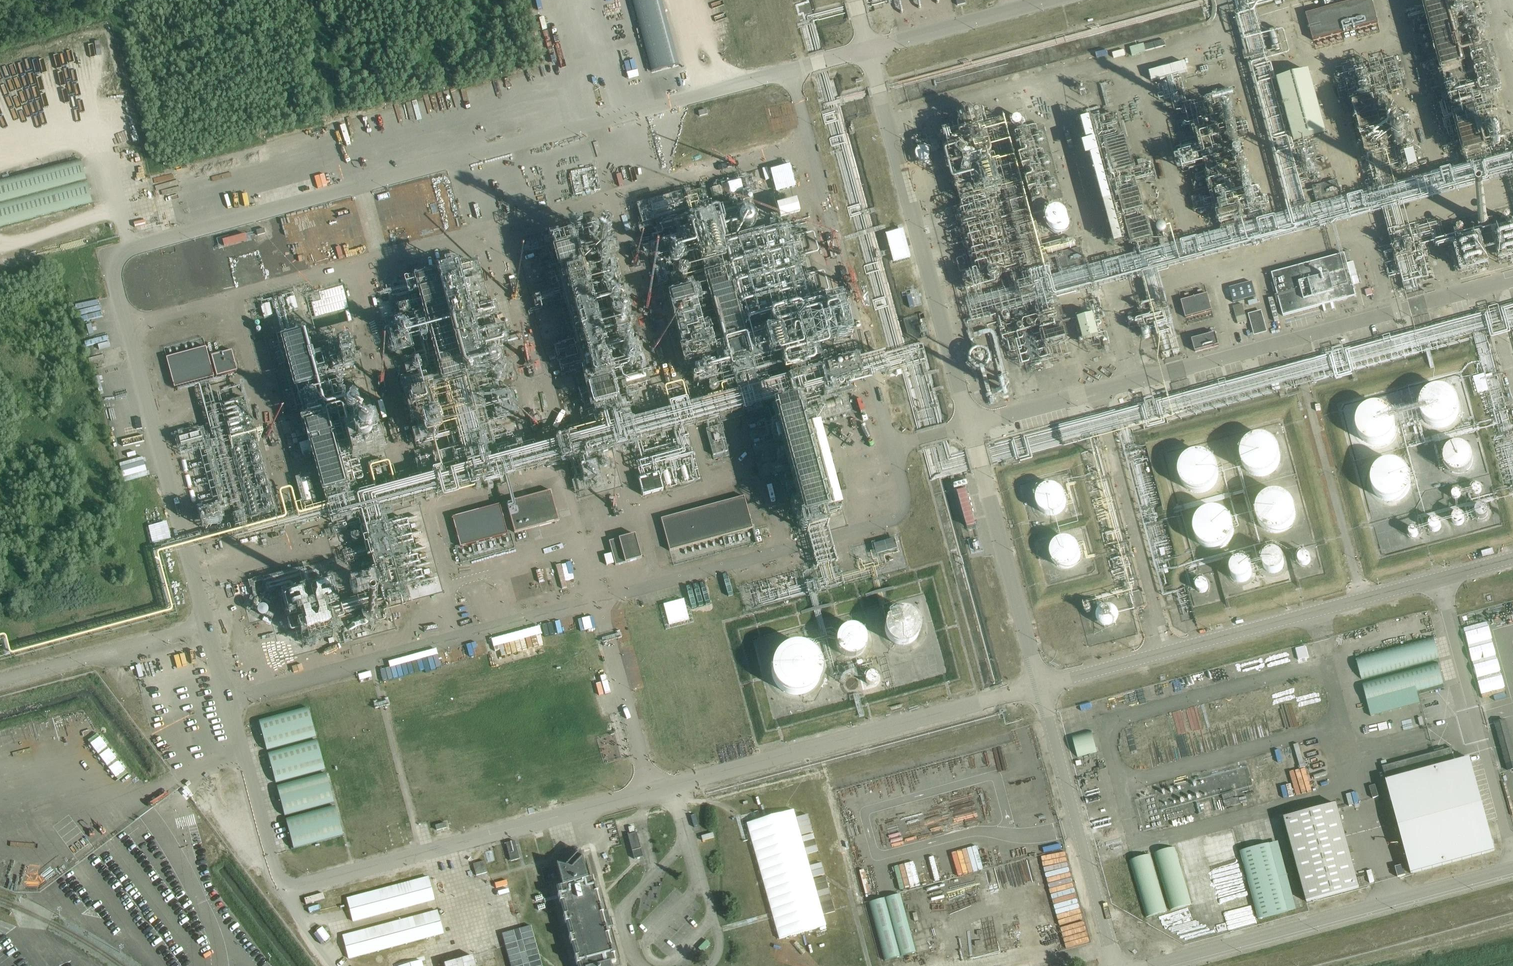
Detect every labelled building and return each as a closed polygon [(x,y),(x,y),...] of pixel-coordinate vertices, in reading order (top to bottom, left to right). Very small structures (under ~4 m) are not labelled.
[(1378,23),(1372,0),(1358,0),(1306,14),(1313,40),(1378,23)] [(1131,40),(1133,48),(1146,45),(1144,37),(1131,40)] [(1272,57),(1255,56),(1255,73),(1271,73),(1272,57)] [(1152,81),(1188,71),(1185,62),(1150,72),(1152,81)] [(1294,141),(1326,132),(1309,71),(1277,80),(1294,141)] [(1083,147),(1090,145),(1110,234),(1117,232),(1089,108),(1079,110),(1084,132),(1080,133),(1083,147)] [(864,111),(865,117),(877,115),(876,109),(864,111)] [(1015,121),(1018,121),(1020,118),(1020,115),(1019,113),(1016,112),(1012,112),(1011,115),(1011,118),(1012,120),(1015,121)] [(1483,125),(1499,120),(1497,112),(1480,117),(1483,125)] [(1410,141),(1401,143),(1404,158),(1414,157),(1410,141)] [(1186,143),(1177,145),(1179,158),(1196,155),(1194,146),(1187,147),(1186,143)] [(915,151),(916,155),(918,158),(921,159),(925,158),(928,156),(929,152),(928,149),(926,147),(923,146),(920,146),(917,148),(915,151)] [(92,202),(81,160),(0,181),(0,226),(92,202)] [(752,173),(719,182),(724,199),(757,191),(752,173)] [(1334,174),(1319,176),(1320,186),(1336,184),(1334,174)] [(774,195),(777,209),(797,205),(795,191),(774,195)] [(905,208),(894,211),(895,216),(906,214),(905,208)] [(1048,217),(1047,221),(1050,226),(1054,229),(1059,230),(1064,229),(1067,225),(1069,220),(1068,216),(1065,212),(1061,209),(1057,209),(1052,210),(1049,213),(1048,217)] [(255,221),(257,227),(266,225),(264,219),(255,221)] [(896,222),(899,233),(911,230),(908,219),(896,222)] [(1161,230),(1164,230),(1166,228),(1166,225),(1165,222),(1162,221),(1158,222),(1157,225),(1157,227),(1159,230),(1161,230)] [(1200,242),(1197,227),(1178,232),(1182,247),(1200,242)] [(245,234),(222,240),(223,247),(247,240),(245,234)] [(1396,249),(1401,274),(1425,269),(1423,260),(1414,262),(1411,246),(1396,249)] [(1085,264),(1080,248),(1069,251),(1074,267),(1085,264)] [(1284,315),(1356,296),(1345,254),(1272,273),(1284,315)] [(413,269),(423,312),(443,307),(435,273),(441,271),(439,261),(432,263),(432,264),(413,269)] [(460,276),(476,343),(500,337),(484,271),(460,276)] [(914,273),(906,276),(908,283),(917,281),(914,273)] [(343,284),(309,293),(316,321),(338,315),(341,327),(360,322),(354,300),(348,302),(343,284)] [(1207,284),(1180,291),(1186,310),(1212,303),(1207,284)] [(722,367),(700,288),(671,295),(692,375),(722,367)] [(291,305),(300,302),(296,289),(287,292),(291,305)] [(264,298),(265,311),(273,310),(272,297),(264,298)] [(1435,332),(1452,328),(1445,302),(1434,305),(1437,318),(1432,319),(1435,332)] [(1253,326),(1266,323),(1261,303),(1249,306),(1253,326)] [(1192,309),(1194,314),(1213,310),(1212,305),(1192,309)] [(819,370),(805,310),(778,316),(781,332),(767,335),(775,366),(789,363),(792,376),(819,370)] [(1156,320),(1165,321),(1166,313),(1157,312),(1156,320)] [(1095,335),(1090,313),(1073,316),(1078,339),(1095,335)] [(1192,328),(1193,339),(1216,336),(1215,325),(1192,328)] [(1164,327),(1160,329),(1164,342),(1169,340),(1164,327)] [(983,341),(970,344),(974,360),(987,358),(983,341)] [(175,387),(214,377),(206,347),(167,357),(175,387)] [(346,348),(323,354),(330,380),(353,374),(346,348)] [(217,376),(238,371),(232,350),(211,356),(217,376)] [(1437,429),(1443,430),(1449,429),(1454,426),(1459,422),(1461,417),(1463,411),(1462,405),(1460,400),(1456,395),(1450,391),(1444,390),(1437,391),(1432,394),(1427,398),(1424,404),(1423,410),(1424,416),(1427,421),(1431,426),(1437,429)] [(802,431),(794,401),(770,407),(802,531),(828,525),(825,514),(840,510),(819,427),(802,431)] [(1359,437),(1363,441),(1369,445),(1375,447),(1382,446),(1388,443),(1392,439),(1396,433),(1397,426),(1395,420),(1392,414),(1388,410),(1382,407),(1376,406),(1370,408),(1364,410),(1360,415),(1357,420),(1356,426),(1357,432),(1359,437)] [(324,409),(302,413),(305,428),(327,424),(324,409)] [(199,424),(179,431),(181,439),(202,432),(199,424)] [(721,425),(706,429),(713,455),(728,451),(721,425)] [(1241,454),(1241,460),(1243,466),(1247,471),(1252,474),(1258,476),(1264,476),(1270,473),(1274,470),(1278,465),(1279,460),(1279,454),(1278,448),(1274,443),(1270,440),(1264,438),(1258,437),(1252,439),(1247,443),(1243,448),(1241,454)] [(1455,471),(1460,471),(1465,470),(1470,468),(1473,463),(1474,459),(1474,454),(1472,449),(1468,445),(1464,443),(1459,442),(1455,443),(1450,445),(1447,449),(1445,453),(1445,459),(1447,464),(1450,468),(1455,471)] [(1218,477),(1219,473),(1218,469),(1217,465),(1215,461),(1212,458),(1209,455),(1206,453),(1201,451),(1196,451),(1191,451),(1187,453),(1183,455),(1180,458),(1177,461),(1175,465),(1174,469),(1173,473),(1174,477),(1175,482),(1177,486),(1180,490),(1184,493),(1189,495),(1193,496),(1197,496),(1202,495),(1206,494),(1209,492),(1212,489),(1215,486),(1217,482),(1218,477)] [(689,472),(685,458),(680,459),(684,474),(689,472)] [(1380,498),(1385,502),(1391,504),(1397,504),(1403,502),(1408,498),(1412,493),(1414,487),(1414,481),(1411,475),(1408,470),(1403,466),(1396,464),(1390,465),(1384,467),(1379,471),(1376,476),(1374,482),(1374,488),(1376,493),(1380,498)] [(638,479),(643,495),(663,490),(658,473),(638,479)] [(1480,490),(1480,489),(1480,487),(1479,485),(1478,484),(1476,484),(1474,484),(1472,485),(1471,487),(1471,488),(1471,490),(1472,492),(1474,493),(1475,493),(1477,493),(1479,492),(1480,490)] [(1041,512),(1046,514),(1052,515),(1057,513),(1062,510),(1065,505),(1066,499),(1064,493),(1061,489),(1057,486),(1053,485),(1048,485),(1043,486),(1040,489),(1037,493),(1035,498),(1035,503),(1037,508),(1041,512)] [(514,532),(559,520),(551,490),(506,502),(514,532)] [(1459,497),(1459,495),(1459,493),(1458,492),(1456,491),(1454,491),(1452,491),(1451,492),(1450,494),(1450,495),(1450,497),(1451,498),(1453,499),(1455,500),(1456,499),(1458,498),(1459,497)] [(1258,523),(1262,528),(1266,532),(1272,534),(1278,534),(1284,533),(1289,529),(1293,525),(1295,519),(1295,513),(1294,508),(1291,503),(1287,499),(1282,496),(1276,495),(1270,496),(1264,499),(1260,504),(1257,510),(1256,516),(1258,523)] [(670,550),(752,527),(744,496),(661,519),(670,550)] [(460,547),(508,534),(500,504),(452,517),(460,547)] [(1236,532),(1237,527),(1236,523),(1235,519),(1233,515),(1231,512),(1227,508),(1224,507),(1220,505),(1215,504),(1211,505),(1206,506),(1202,508),(1199,511),(1195,515),(1193,519),(1192,523),(1191,527),(1192,531),(1193,536),(1195,539),(1197,543),(1201,546),(1204,548),(1209,549),(1213,550),(1219,550),(1222,549),(1226,547),(1230,544),(1233,540),(1235,537),(1236,532)] [(1487,514),(1488,511),(1487,508),(1486,506),(1485,505),(1483,504),(1480,504),(1477,504),(1475,505),(1473,507),(1472,509),(1472,511),(1473,514),(1474,516),(1476,518),(1477,518),(1480,519),(1483,518),(1485,517),(1487,514)] [(1463,521),(1463,519),(1463,517),(1462,515),(1460,514),(1458,513),(1455,513),(1453,514),(1452,517),(1451,519),(1452,521),(1453,523),(1455,524),(1457,525),(1460,525),(1462,523),(1463,521)] [(1439,528),(1440,525),(1440,523),(1438,521),(1437,520),(1434,519),(1431,519),(1429,521),(1428,523),(1427,525),(1428,527),(1429,530),(1431,531),(1433,532),(1436,531),(1438,530),(1439,528)] [(1417,534),(1417,531),(1417,529),(1416,527),(1414,526),(1412,525),(1409,526),(1407,527),(1405,529),(1405,531),(1405,534),(1406,536),(1408,537),(1410,538),(1413,537),(1415,536),(1417,534)] [(894,531),(874,533),(875,544),(895,542),(894,531)] [(615,566),(641,558),(635,535),(609,542),(615,566)] [(1054,564),(1058,567),(1063,568),(1069,568),(1074,565),(1078,561),(1080,556),(1080,550),(1078,545),(1074,541),(1070,539),(1064,538),(1059,539),(1054,542),(1051,546),(1050,551),(1050,556),(1051,560),(1054,564)] [(1308,560),(1309,557),(1309,555),(1307,552),(1305,551),(1303,550),(1300,551),(1298,552),(1296,554),(1296,557),(1296,559),(1297,562),(1299,563),(1302,564),(1305,563),(1307,562),(1308,560)] [(1265,569),(1269,571),(1273,572),(1278,570),(1281,567),(1283,563),(1282,558),(1280,554),(1275,551),(1270,551),(1266,553),(1262,557),(1262,561),(1262,565),(1265,569)] [(1229,576),(1232,580),(1237,582),(1242,582),(1247,579),(1250,575),(1250,570),(1248,566),(1245,563),(1242,561),(1237,561),(1233,563),(1230,566),(1229,571),(1229,576)] [(1206,587),(1207,585),(1206,583),(1205,581),(1204,580),(1201,579),(1199,580),(1197,581),(1196,583),(1195,585),(1195,587),(1196,589),(1198,591),(1200,591),(1203,591),(1205,590),(1206,587)] [(294,594),(293,586),(296,586),(295,580),(283,581),(285,595),(294,594)] [(262,595),(253,600),(258,609),(267,604),(262,595)] [(1109,623),(1114,621),(1116,617),(1117,613),(1117,609),(1115,605),(1112,602),(1108,601),(1104,601),(1100,603),(1097,606),(1095,610),(1095,614),(1097,619),(1100,622),(1105,623),(1109,623)] [(886,631),(888,636),(893,640),(898,643),(905,643),(910,641),(915,637),(918,632),(919,626),(918,620),(915,615),(910,611),(905,609),(899,609),(894,611),(890,615),(887,620),(885,625),(886,631)] [(346,617),(348,622),(359,619),(358,613),(346,617)] [(836,638),(836,643),(838,648),(841,652),(845,655),(850,656),(855,656),(860,653),(863,650),(866,645),(866,640),(865,635),(862,631),(858,628),(853,626),(848,627),(843,629),(839,633),(836,638)] [(1362,678),(1439,658),(1433,637),(1356,657),(1362,678)] [(794,694),(802,694),(808,692),(814,688),(818,683),(821,677),(822,670),(822,663),(819,657),(815,652),(809,647),(803,644),(795,644),(788,645),(781,649),(776,654),(773,661),(771,668),(772,676),(775,683),(780,688),(787,692),(794,694)] [(1368,703),(1443,683),(1438,662),(1362,682),(1368,703)] [(1500,663),(1475,669),(1481,694),(1506,689),(1500,663)] [(844,667),(845,678),(854,677),(854,667),(844,667)] [(867,678),(867,681),(869,683),(872,684),(875,684),(877,682),(878,679),(878,676),(876,674),(873,673),(870,673),(868,675),(867,678)] [(847,683),(848,686),(849,688),(852,689),(855,688),(857,687),(859,684),(858,681),(857,679),(854,677),(851,678),(848,680),(847,683)] [(1071,701),(1065,703),(1069,719),(1075,718),(1071,701)] [(280,805),(331,795),(325,764),(322,764),(316,732),(314,732),(308,704),(259,713),(265,743),(268,742),(280,805)] [(1494,723),(1507,771),(1512,769),(1512,754),(1504,720),(1494,723)] [(1078,757),(1098,751),(1092,730),(1072,736),(1078,757)] [(1455,762),(1452,747),(1382,766),(1411,873),(1494,851),(1469,758),(1455,762)] [(285,811),(289,836),(339,826),(335,801),(285,811)] [(1306,901),(1359,887),(1336,804),(1284,818),(1306,901)] [(201,810),(181,812),(183,822),(202,819),(201,810)] [(634,858),(643,856),(637,832),(628,835),(634,858)] [(1361,833),(1349,835),(1351,852),(1363,850),(1361,833)] [(510,861),(519,858),(514,840),(506,843),(510,861)] [(1270,843),(1240,851),(1259,919),(1288,911),(1270,843)] [(1171,910),(1192,904),(1175,847),(1154,853),(1171,910)] [(579,851),(564,867),(556,865),(562,885),(555,887),(577,965),(611,965),(610,963),(616,962),(607,926),(609,925),(605,911),(603,912),(593,876),(587,878),(582,858),(581,858),(579,851)] [(933,854),(910,860),(917,887),(940,881),(933,854)] [(1146,917),(1168,911),(1151,854),(1130,860),(1146,917)] [(484,860),(473,863),(476,875),(487,872),(484,860)] [(904,862),(887,866),(894,893),(911,889),(904,862)] [(1290,881),(1283,883),(1287,900),(1294,899),(1290,881)] [(388,911),(391,922),(405,918),(401,907),(388,911)] [(367,949),(380,947),(378,930),(365,932),(367,949)] [(507,965),(538,965),(532,939),(503,946),(507,965)] [(444,964),(445,965),(476,965),(473,956),(444,964)]
